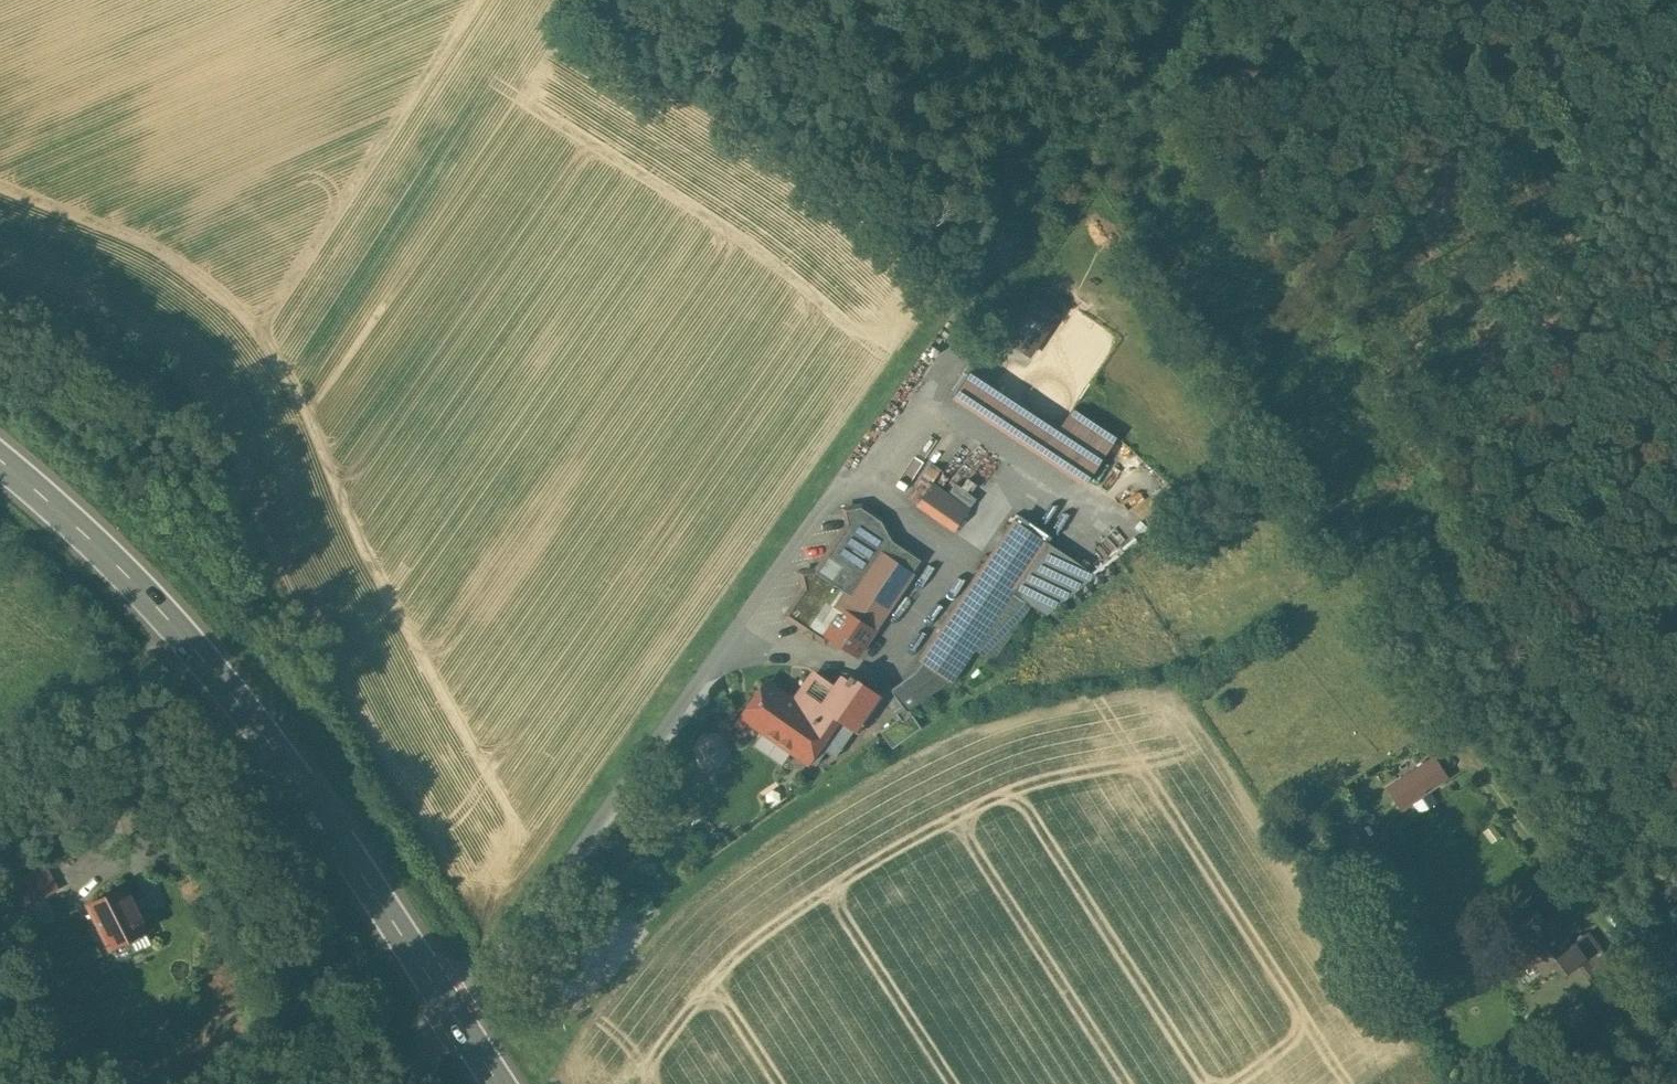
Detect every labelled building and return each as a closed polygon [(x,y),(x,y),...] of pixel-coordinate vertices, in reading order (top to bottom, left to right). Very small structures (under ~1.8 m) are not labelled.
[(1034,298),(1007,339),(1029,354),(1039,339),(1033,335),(1050,309),(1034,298)] [(1057,429),(969,371),(955,393),(1087,481),(1117,437),(1072,407),(1057,429)] [(969,508),(914,468),(898,490),(954,530),(969,508)] [(860,505),(826,554),(863,579),(883,551),(912,571),(921,559),(892,539),(882,519),(860,505)] [(1014,518),(919,658),(923,661),(949,680),(952,681),(974,649),(992,661),(1030,604),(1012,593),(1047,541),(1014,518)] [(1047,541),(1012,593),(1030,604),(1045,614),(1096,573),(1047,541)] [(854,593),(816,568),(801,572),(804,587),(785,614),(824,640),(828,634),(857,654),(913,572),(912,571),(883,551),(863,579),(854,593)] [(863,579),(826,554),(816,568),(854,593),(863,579)] [(916,671),(891,689),(906,710),(908,709),(949,680),(923,661),(916,671)] [(835,685),(816,672),(801,693),(806,696),(798,708),(785,699),(785,695),(768,683),(758,688),(757,699),(745,716),(741,713),(740,713),(807,760),(808,759),(816,764),(826,749),(819,744),(825,735),(837,743),(840,739),(845,742),(853,730),(857,732),(882,697),(853,677),(850,675),(846,679),(842,676),(835,685)] [(900,717),(880,731),(892,747),(920,727),(908,709),(906,710),(891,689),(890,689),(909,715),(902,720),(900,717)] [(701,741),(714,761),(729,751),(716,731),(701,741)] [(1434,755),(1386,787),(1401,809),(1449,777),(1434,755)] [(32,872),(16,880),(29,903),(45,895),(32,872)] [(126,885),(88,904),(98,924),(110,947),(148,928),(126,885)] [(98,924),(88,904),(81,907),(92,927),(98,924)] [(1547,918),(1518,939),(1543,972),(1555,963),(1562,972),(1579,959),(1569,946),(1547,918)] [(1616,968),(1587,932),(1569,946),(1579,959),(1581,957),(1590,968),(1587,971),(1596,983),(1616,968)]
